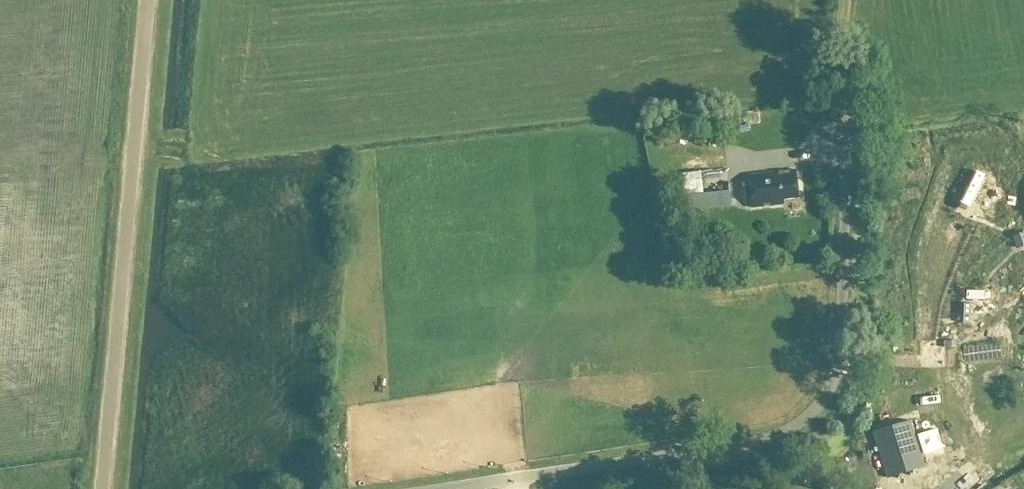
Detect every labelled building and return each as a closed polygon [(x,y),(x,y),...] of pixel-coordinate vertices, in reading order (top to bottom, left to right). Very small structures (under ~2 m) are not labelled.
[(750,209),(781,207),(780,202),(797,201),(795,174),(748,177),(750,209)] [(727,191),(683,195),(685,212),(729,208),(727,191)] [(925,430),(920,420),(911,423),(910,422),(871,435),(886,482),(925,470),(923,464),(943,457),(934,428),(925,430)]
